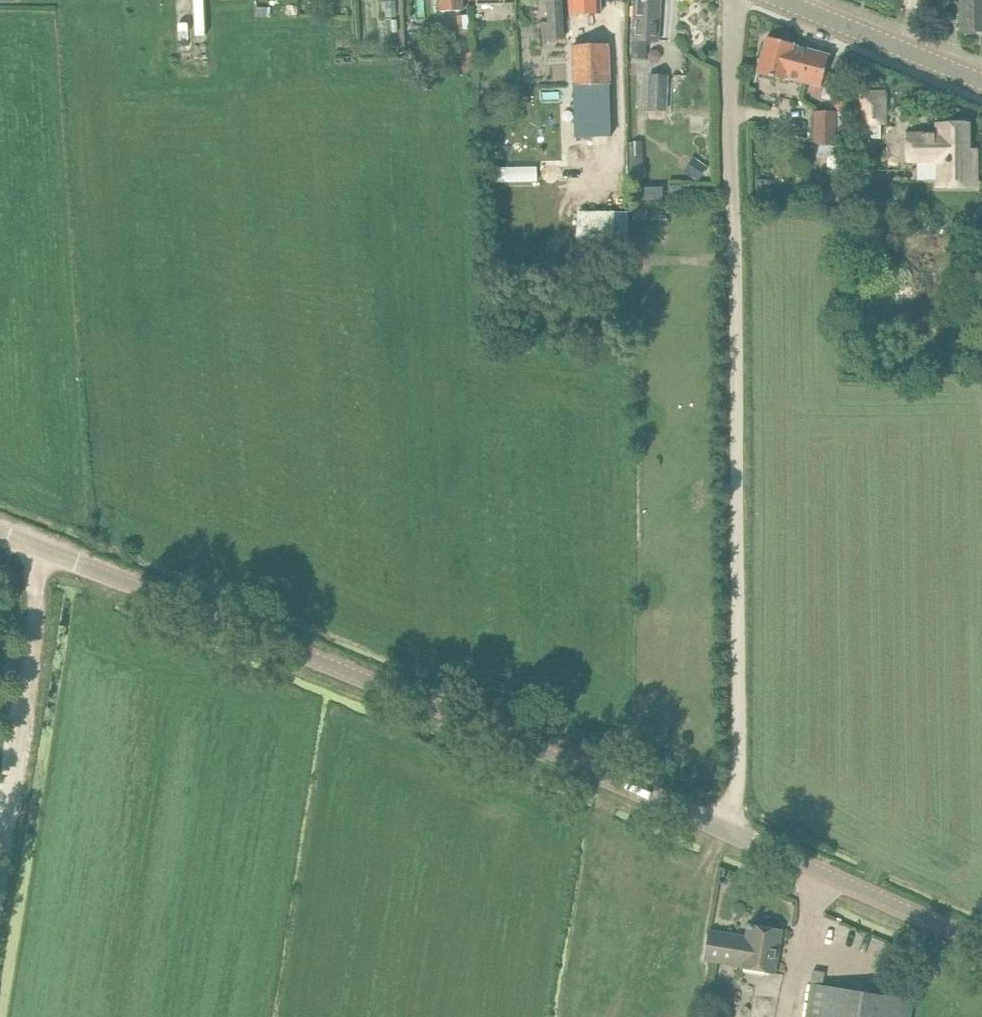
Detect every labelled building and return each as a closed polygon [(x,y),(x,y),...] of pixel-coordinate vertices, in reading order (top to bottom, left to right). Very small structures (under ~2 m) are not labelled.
[(441,10),(464,9),(463,0),(440,0),(441,10)] [(560,0),(555,0),(545,1),(546,22),(541,23),(543,41),(563,40),(560,0)] [(570,9),(565,10),(566,26),(585,25),(583,0),(570,0),(570,9)] [(631,58),(646,59),(647,40),(659,41),(661,0),(635,0),(631,58)] [(961,11),(961,31),(981,31),(981,0),(961,0),(961,11)] [(272,17),(284,17),(284,9),(272,9),(272,17)] [(468,16),(458,16),(459,30),(469,30),(468,16)] [(821,87),(824,74),(829,55),(793,45),(794,44),(767,37),(757,74),(784,80),(785,78),(821,87)] [(594,197),(592,137),(610,137),(608,44),(572,45),(576,197),(594,197)] [(667,76),(649,75),(648,109),(666,110),(667,76)] [(885,92),(859,91),(859,124),(884,124),(885,92)] [(813,148),(834,148),(834,114),(813,114),(813,148)] [(975,150),(967,150),(967,123),(937,123),(937,134),(907,134),(907,160),(937,160),(937,186),(975,186),(975,150)] [(695,158),(685,173),(698,182),(708,167),(695,158)] [(670,186),(670,197),(681,197),(681,186),(670,186)] [(626,259),(626,210),(575,210),(575,272),(611,272),(611,320),(623,320),(623,271),(613,271),(613,259),(626,259)] [(709,931),(706,951),(704,959),(742,965),(742,968),(773,973),(777,950),(781,930),(749,925),(747,937),(709,931)] [(809,1003),(807,1016),(910,1016),(913,1000),(812,983),(809,1003)]
